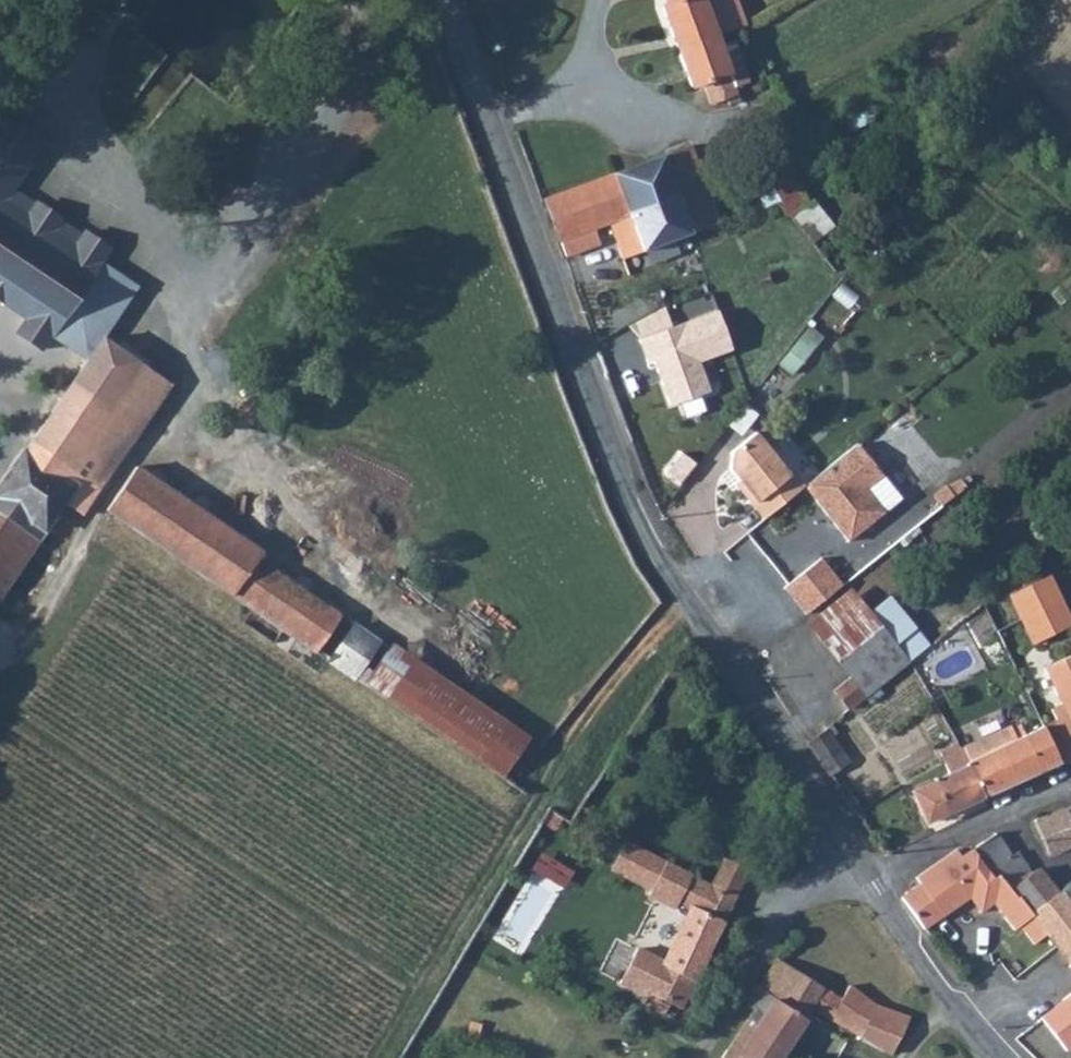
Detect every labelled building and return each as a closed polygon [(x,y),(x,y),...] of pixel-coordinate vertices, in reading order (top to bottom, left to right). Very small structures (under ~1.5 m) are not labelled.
[(752,20),(744,0),(684,0),(670,5),(683,48),(720,33),(752,20)] [(709,84),(716,102),(737,94),(746,91),(720,33),(683,48),(698,89),(709,84)] [(84,223),(15,176),(46,131),(1,101),(0,103),(0,120),(21,134),(0,164),(0,182),(76,234),(84,223)] [(21,134),(0,120),(0,164),(21,134)] [(691,148),(614,176),(628,215),(677,200),(690,235),(720,224),(691,148)] [(763,174),(778,203),(797,197),(779,166),(763,174)] [(614,176),(545,203),(565,257),(599,244),(594,231),(609,226),(622,260),(641,252),(690,235),(677,200),(628,215),(614,176)] [(102,328),(136,278),(101,254),(103,251),(101,250),(110,238),(85,221),(84,223),(76,234),(0,182),(0,285),(29,305),(18,321),(42,337),(51,325),(53,326),(54,325),(88,348),(102,328)] [(717,310),(638,339),(647,363),(651,361),(667,405),(721,385),(711,358),(731,351),(717,310)] [(777,363),(790,373),(821,335),(807,324),(777,363)] [(88,348),(28,436),(25,434),(0,471),(0,579),(59,493),(76,505),(90,485),(167,372),(102,328),(88,348)] [(753,498),(757,496),(771,514),(808,484),(795,466),(790,470),(760,431),(739,446),(736,469),(744,479),(740,482),(753,498)] [(864,439),(808,484),(851,537),(888,508),(869,483),(887,468),(864,439)] [(104,494),(321,641),(345,605),(263,549),(265,545),(131,454),(104,494)] [(805,607),(841,579),(819,552),(783,581),(805,607)] [(1039,608),(1070,593),(1070,582),(1063,567),(1027,585),(1039,608)] [(846,697),(910,652),(864,586),(823,614),(853,660),(832,675),(846,697)] [(1051,633),(1070,623),(1070,593),(1039,608),(1051,633)] [(336,651),(358,666),(382,629),(359,615),(336,651)] [(386,642),(360,684),(502,772),(528,730),(386,642)] [(1070,756),(1070,708),(1020,732),(1011,712),(966,734),(969,738),(1002,790),(1070,756)] [(843,740),(825,710),(802,724),(823,754),(843,740)] [(956,812),(1002,790),(969,738),(956,745),(965,762),(930,781),(948,816),(956,812)] [(1067,840),(1070,838),(1070,796),(1039,811),(1056,845),(1067,840)] [(1005,827),(985,844),(1019,882),(1022,880),(1045,860),(1028,841),(1022,847),(1005,827)] [(1019,882),(985,844),(973,853),(969,847),(933,876),(938,882),(920,896),(944,922),(991,886),(1011,906),(1027,892),(1019,882)] [(1050,856),(1045,860),(1022,880),(1042,902),(1070,877),(1050,856)] [(747,873),(719,861),(709,882),(738,895),(747,873)] [(662,862),(642,900),(671,917),(677,901),(691,874),(662,862)] [(706,954),(738,895),(709,882),(691,874),(677,901),(688,904),(661,957),(638,946),(619,983),(644,995),(642,1001),(660,1011),(667,1000),(680,1007),(709,956),(706,954)] [(1070,877),(1042,902),(1068,933),(1070,936),(1070,876),(1070,877)] [(797,947),(766,988),(771,991),(761,1005),(770,1011),(740,1057),(782,1057),(820,996),(866,1025),(867,1034),(901,1041),(925,1006),(900,996),(876,983),(870,978),(861,990),(797,947)] [(1037,1014),(1065,1050),(1070,1046),(1070,988),(1037,1014)]
